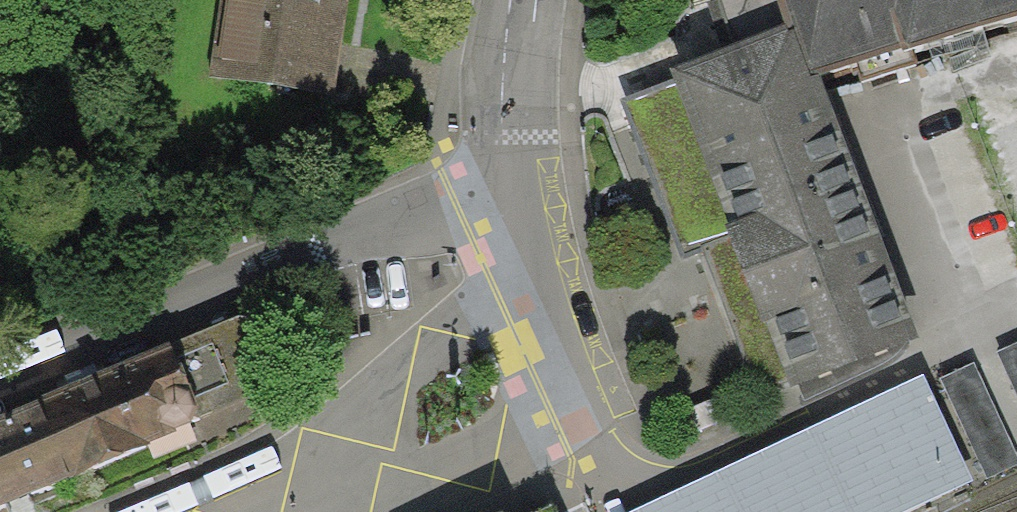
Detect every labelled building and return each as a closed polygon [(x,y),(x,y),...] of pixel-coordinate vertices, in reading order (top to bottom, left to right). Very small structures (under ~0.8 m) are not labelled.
[(208,75),(334,94),(348,0),(219,0),(208,75)] [(737,46),(673,68),(680,79),(621,97),(681,261),(703,249),(755,397),(788,382),(792,389),(799,386),(805,403),(884,365),(896,358),(904,351),(904,342),(917,336),(819,74),(1016,13),(1016,0),(721,0),(737,46)] [(242,316),(0,415),(0,509),(191,424),(198,440),(284,401),(294,376),(266,318),(242,316)] [(998,353),(1016,393),(1016,344),(998,353)] [(938,378),(987,479),(1016,465),(1016,459),(971,363),(938,378)] [(630,511),(907,511),(973,481),(923,376),(630,511)] [(553,503),(535,511),(557,511),(553,503)]
